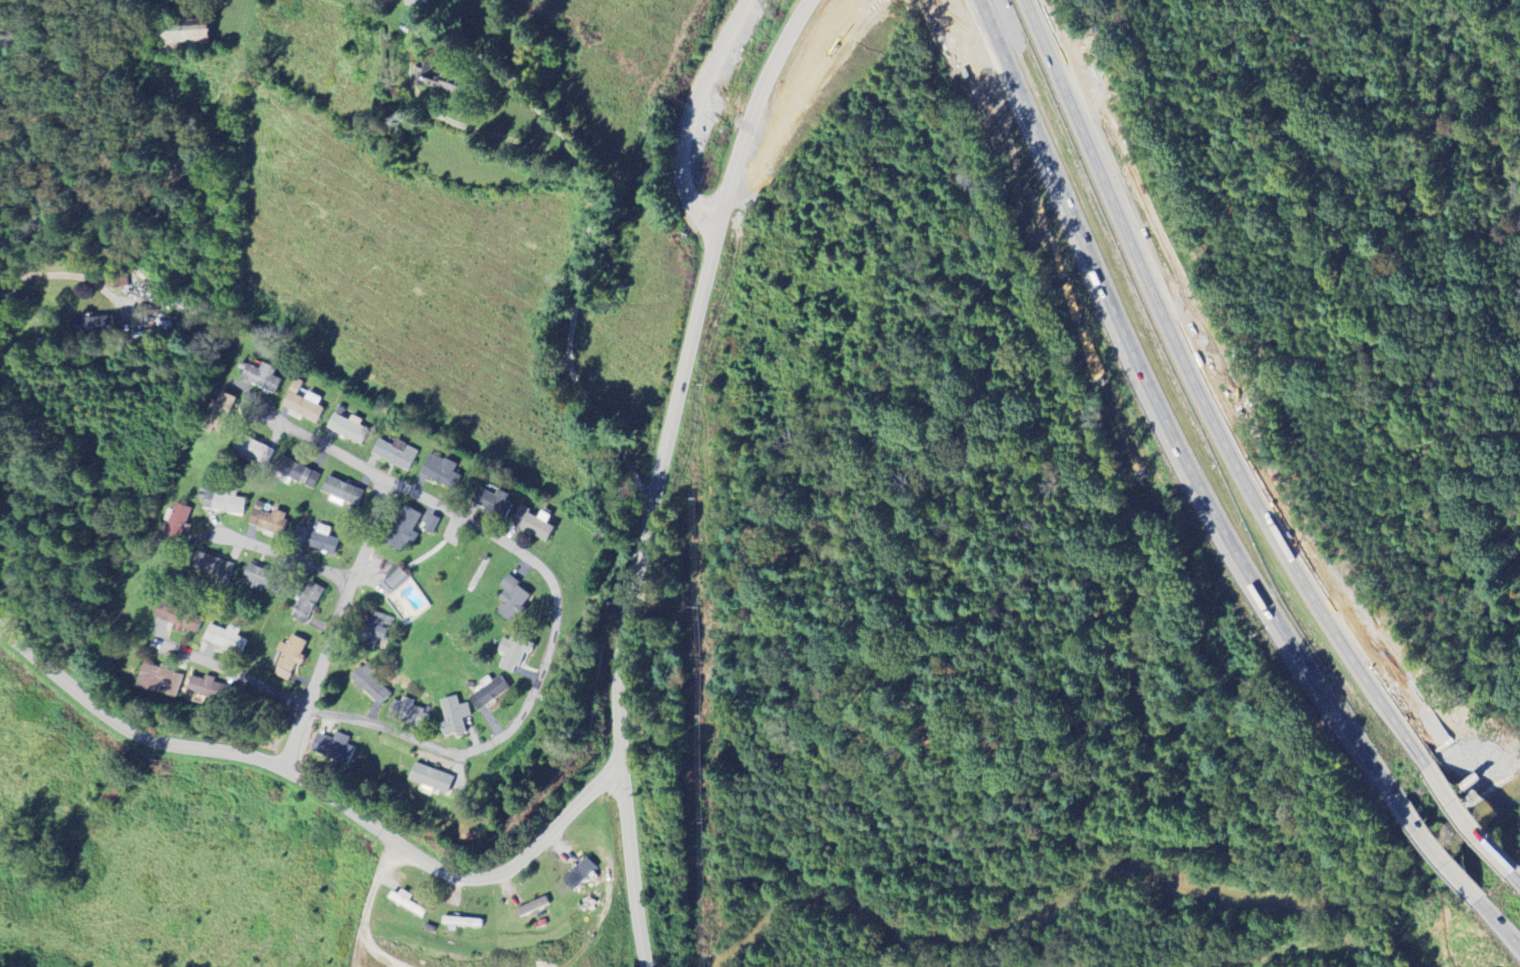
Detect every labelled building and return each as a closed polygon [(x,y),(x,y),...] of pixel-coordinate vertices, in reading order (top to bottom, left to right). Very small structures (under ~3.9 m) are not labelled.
[(406,5),(407,0),(425,0),(423,9),(406,5)] [(158,53),(157,21),(208,19),(209,51),(158,53)] [(415,84),(418,75),(415,74),(419,65),(421,66),(423,63),(432,66),(431,70),(450,77),(450,75),(463,80),(455,101),(443,96),(445,91),(425,84),(424,87),(415,84)] [(111,334),(111,318),(72,319),(72,335),(111,334)] [(275,395),(281,381),(274,378),(276,372),(262,365),(259,371),(247,365),(240,380),(275,395)] [(315,424),(322,409),(317,407),(320,399),(302,390),(304,385),(293,380),(280,409),(315,424)] [(235,399),(220,392),(215,402),(210,400),(203,415),(223,424),(235,399)] [(360,445),(366,431),(331,415),(325,430),(360,445)] [(273,451),(237,435),(229,454),(265,470),(273,451)] [(408,473),(416,455),(395,446),(394,448),(377,440),(370,456),(408,473)] [(454,467),(429,453),(417,475),(450,492),(458,477),(451,473),(454,467)] [(318,475),(278,456),(269,476),(283,482),(284,478),(311,491),(318,475)] [(353,513),(362,492),(326,477),(319,493),(329,497),(327,502),(336,506),(338,501),(349,505),(347,510),(353,513)] [(201,510),(242,517),(244,500),(234,499),(235,493),(199,488),(197,501),(202,502),(201,510)] [(509,505),(503,503),(506,495),(496,491),(494,496),(475,489),(469,505),(504,519),(509,505)] [(285,514),(272,511),(271,516),(259,513),(262,504),(253,502),(247,527),(280,535),(285,514)] [(190,509),(174,504),(163,535),(180,540),(190,509)] [(420,516),(403,507),(383,544),(399,553),(404,544),(411,548),(418,536),(411,532),(420,516)] [(552,528),(545,525),(549,517),(539,512),(537,517),(517,508),(510,525),(546,541),(552,528)] [(296,528),(292,544),(333,555),(339,533),(317,527),(315,533),(296,528)] [(225,589),(232,563),(195,553),(191,569),(219,577),(216,586),(225,589)] [(262,594),(269,570),(247,563),(241,581),(251,584),(250,590),(262,594)] [(378,585),(388,597),(408,581),(398,569),(378,585)] [(502,604),(495,614),(510,625),(531,598),(516,587),(518,583),(507,575),(498,587),(503,591),(497,600),(502,604)] [(301,590),(288,619),(305,627),(322,589),(309,583),(305,592),(301,590)] [(165,626),(182,633),(183,630),(196,635),(202,619),(172,609),(165,626)] [(374,651),(377,640),(386,642),(391,618),(366,612),(359,648),(374,651)] [(202,641),(241,657),(248,642),(237,637),(240,632),(228,627),(226,632),(209,625),(202,641)] [(305,643),(289,636),(285,646),(278,643),(275,652),(281,654),(272,675),(287,682),(294,665),(299,667),(303,657),(300,656),(305,643)] [(498,670),(515,675),(522,652),(530,654),(532,647),(502,638),(497,653),(503,654),(498,670)] [(183,676),(143,665),(137,688),(160,694),(162,686),(168,688),(166,696),(177,699),(183,676)] [(379,708),(392,694),(362,666),(349,679),(379,708)] [(490,682),(487,678),(478,683),(482,690),(468,698),(475,712),(508,692),(499,677),(490,682)] [(217,679),(188,678),(188,697),(216,698),(217,679)] [(439,701),(444,723),(438,724),(441,738),(454,734),(455,737),(464,735),(461,720),(470,718),(467,704),(458,706),(456,697),(439,701)] [(410,708),(412,701),(401,698),(400,703),(391,701),(387,721),(416,727),(417,722),(427,724),(430,712),(410,708)] [(309,752),(347,766),(353,749),(345,746),(348,737),(336,733),(333,741),(316,735),(309,752)] [(453,778),(413,764),(407,781),(447,795),(453,778)] [(595,870),(584,859),(560,882),(570,893),(595,870)] [(390,893),(386,900),(422,920),(425,913),(407,903),(410,897),(399,891),(396,896),(390,893)] [(514,910),(517,918),(545,907),(542,899),(514,910)]
